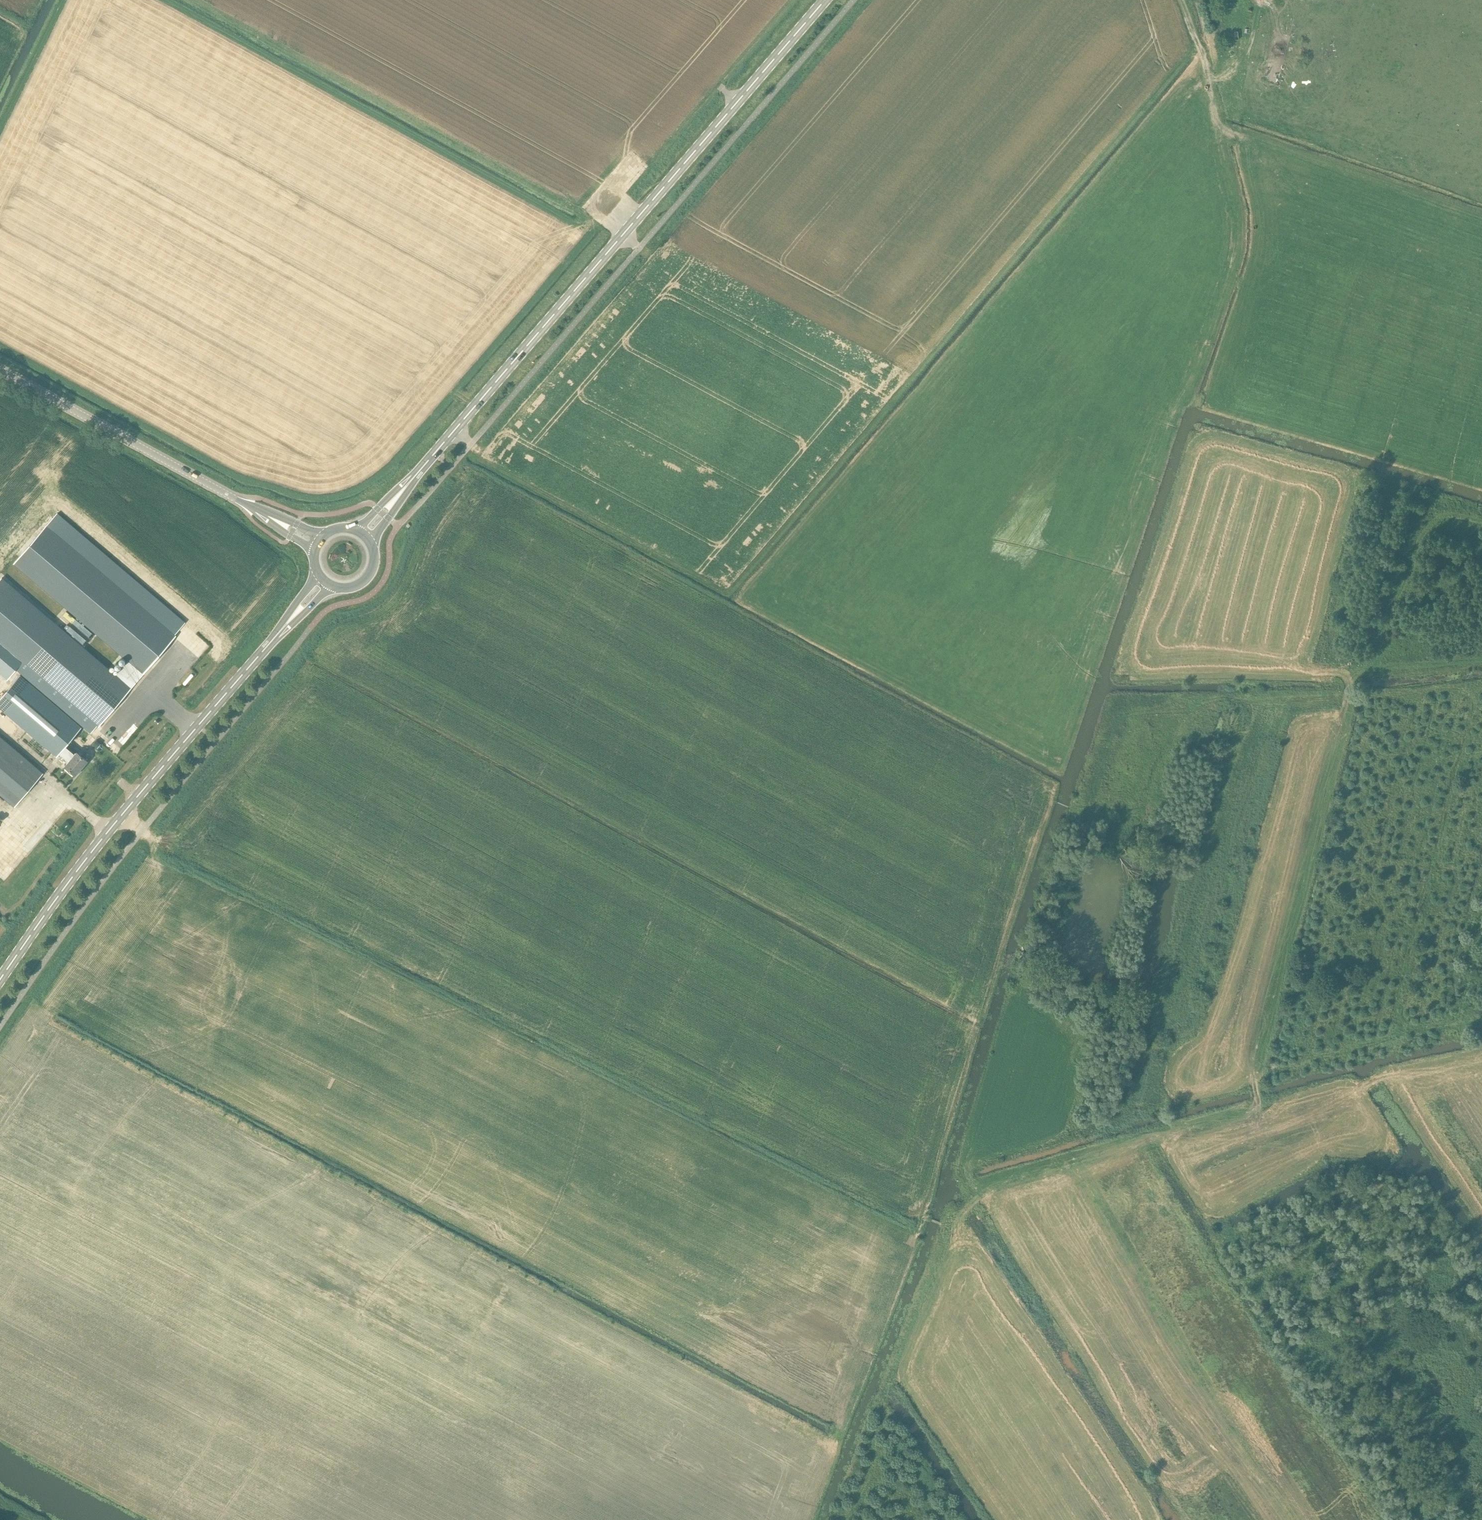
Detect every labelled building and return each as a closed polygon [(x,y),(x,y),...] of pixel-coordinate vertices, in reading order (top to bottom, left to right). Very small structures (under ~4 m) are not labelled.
[(1278,31),(1276,39),(1286,42),(1288,34),(1278,31)] [(46,525),(13,563),(128,661),(122,668),(138,681),(175,637),(177,635),(113,581),(46,525)] [(0,580),(0,643),(18,659),(22,662),(98,727),(138,681),(122,668),(116,675),(2,577),(0,580)] [(74,722),(19,675),(0,698),(0,710),(56,757),(59,754),(68,762),(65,766),(76,775),(88,761),(77,752),(75,754),(66,746),(82,728),(74,722)] [(35,767),(0,737),(0,794),(15,806),(43,773),(35,767)]
